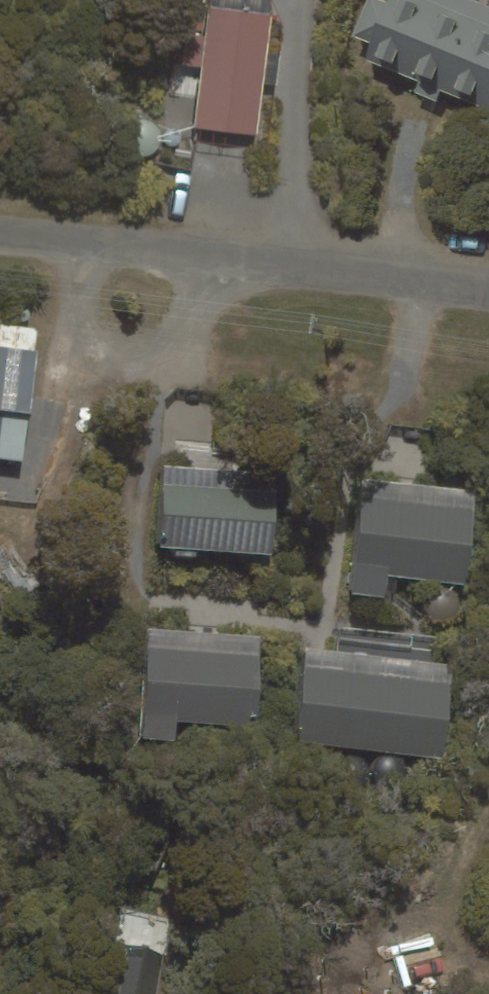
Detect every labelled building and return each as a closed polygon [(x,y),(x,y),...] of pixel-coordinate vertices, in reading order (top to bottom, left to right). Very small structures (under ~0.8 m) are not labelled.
[(474,0),(392,0),(390,4),(381,0),(366,0),(352,35),(373,43),(366,60),(488,110),(488,6),(474,0)] [(258,137),(271,14),(208,7),(195,131),(258,137)] [(22,461),(37,352),(0,347),(0,458),(22,461)] [(272,554),(278,475),(163,466),(157,545),(272,554)] [(475,499),(364,486),(352,592),(385,596),(388,574),(465,583),(475,499)] [(259,726),(264,654),(147,646),(140,738),(175,741),(176,720),(259,726)] [(453,682),(307,665),(298,739),(445,756),(453,682)] [(120,946),(110,993),(159,993),(167,956),(120,946)]
